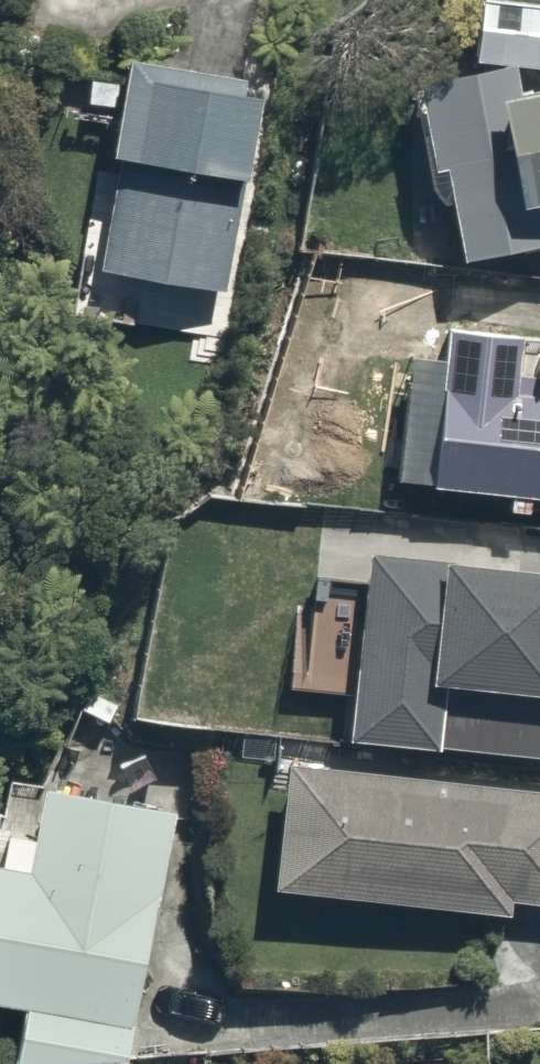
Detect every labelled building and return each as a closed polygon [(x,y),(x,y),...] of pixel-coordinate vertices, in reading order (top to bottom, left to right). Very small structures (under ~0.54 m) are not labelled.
[(485,52),(539,57),(539,0),(490,0),(485,52)] [(280,77),(135,51),(94,274),(239,301),(280,77)] [(420,76),(453,268),(539,253),(539,76),(519,80),(516,60),(420,76)] [(453,268),(354,259),(347,339),(407,345),(446,348),(448,325),(453,268)] [(407,345),(393,495),(539,508),(539,365),(535,364),(538,333),(448,325),(446,348),(407,345)] [(377,541),(374,583),(342,580),(334,674),(365,677),(361,729),(451,736),(457,675),(539,683),(539,555),(377,541)] [(279,898),(522,918),(524,899),(539,900),(539,778),(290,757),(279,898)] [(36,1001),(27,1047),(121,1063),(133,1063),(181,806),(53,782),(39,857),(0,850),(0,995),(36,1001)]
